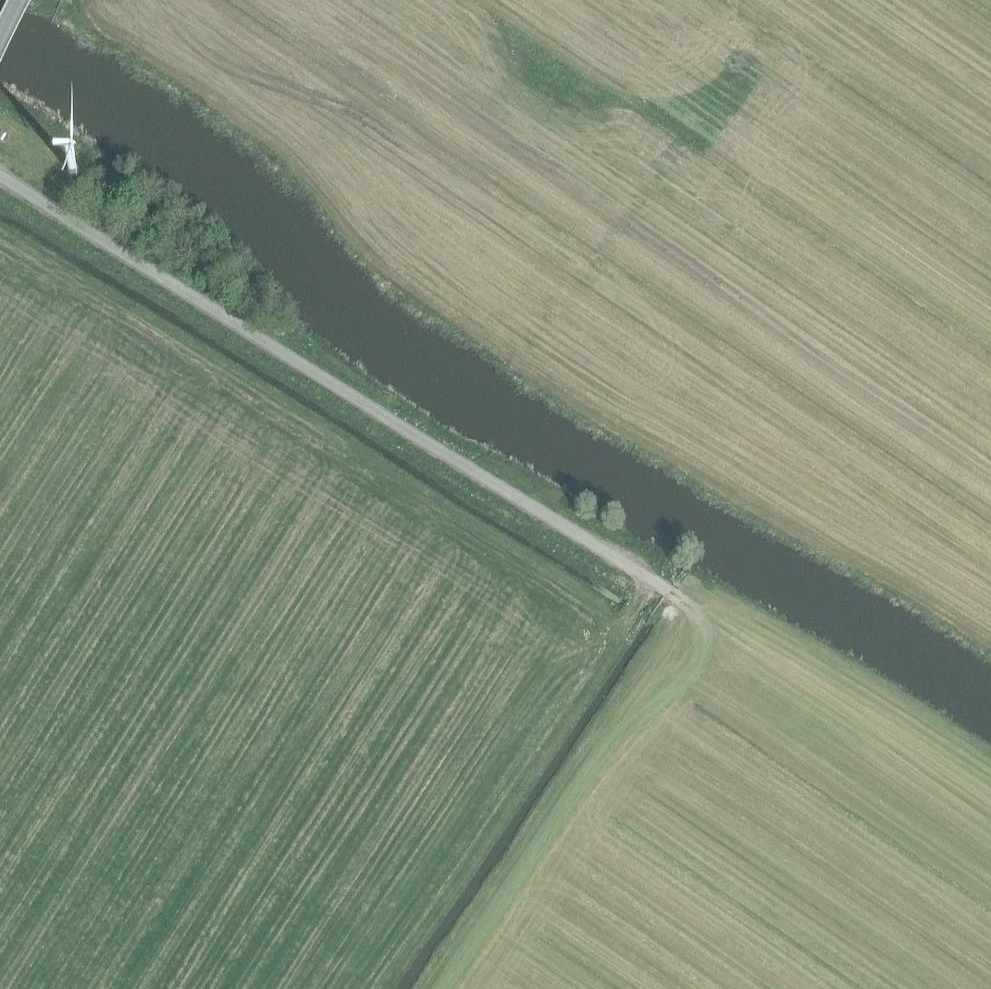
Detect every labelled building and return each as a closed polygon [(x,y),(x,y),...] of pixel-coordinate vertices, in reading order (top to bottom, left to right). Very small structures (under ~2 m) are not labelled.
[(67,169),(67,170),(67,171),(68,172),(68,173),(69,174),(71,175),(72,175),(73,175),(74,175),(75,174),(76,173),(77,172),(77,171),(77,170),(77,169),(77,167),(76,166),(75,165),(74,165),(73,165),(71,165),(70,165),(69,166),(68,167),(67,168),(67,169)]
